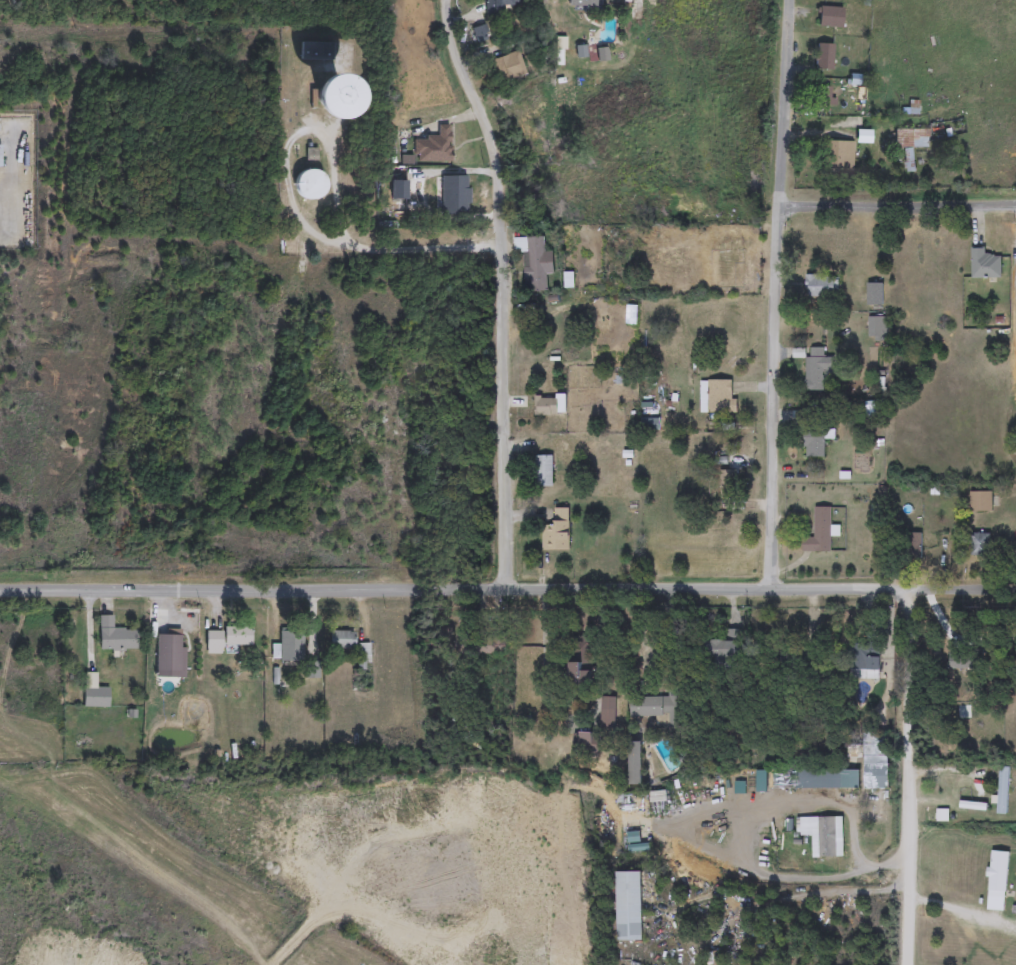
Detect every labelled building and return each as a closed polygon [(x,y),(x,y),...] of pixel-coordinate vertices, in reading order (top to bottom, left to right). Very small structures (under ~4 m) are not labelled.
[(486,13),(486,0),(510,0),(510,13),(486,13)] [(623,21),(623,0),(642,0),(642,21),(623,21)] [(842,26),(818,26),(818,7),(842,7),(842,26)] [(301,59),(301,42),(327,42),(327,59),(301,59)] [(816,69),(817,43),(833,43),(833,69),(816,69)] [(525,73),(499,81),(492,59),(518,51),(525,73)] [(836,98),(836,104),(812,104),(812,86),(831,86),(831,98),(836,98)] [(450,125),(450,161),(414,161),(414,137),(437,137),(437,125),(450,125)] [(894,148),(894,129),(928,128),(928,147),(912,148),(913,172),(904,172),(904,148),(894,148)] [(853,141),(853,178),(823,177),(824,141),(853,141)] [(302,171),(319,171),(319,198),(302,198),(302,171)] [(475,198),(475,216),(448,216),(448,198),(475,198)] [(524,252),(517,253),(517,239),(544,238),(545,252),(553,252),(553,275),(547,275),(548,297),(525,298),(524,252)] [(1001,256),(1001,278),(971,278),(971,249),(985,249),(985,256),(1001,256)] [(804,297),(804,276),(837,276),(837,297),(804,297)] [(881,306),(867,306),(867,285),(881,285),(881,306)] [(886,341),(867,341),(867,317),(886,317),(886,341)] [(833,358),(833,379),(824,378),(824,391),(804,391),(804,357),(809,357),(809,348),(823,349),(823,357),(833,358)] [(732,400),(736,400),(736,414),(708,414),(708,381),(732,381),(732,400)] [(533,416),(534,396),(559,397),(559,417),(533,416)] [(824,459),(804,459),(804,428),(834,428),(834,439),(824,439),(824,459)] [(552,457),(552,463),(560,463),(560,471),(552,471),(552,488),(534,488),(534,457),(552,457)] [(719,471),(735,471),(735,511),(719,511),(719,471)] [(992,492),(992,513),(969,513),(969,492),(992,492)] [(831,508),(831,552),(802,552),(802,538),(814,538),(814,508),(831,508)] [(542,550),(542,526),(554,526),(554,509),(568,509),(568,550),(542,550)] [(894,558),(894,550),(900,550),(900,533),(921,533),(921,558),(894,558)] [(989,556),(970,556),(970,534),(989,534),(989,556)] [(98,649),(99,615),(113,615),(113,628),(137,628),(137,650),(98,649)] [(222,654),(206,653),(206,631),(224,631),(224,625),(251,625),(251,645),(222,645),(222,654)] [(303,647),(280,647),(280,627),(303,627),(303,647)] [(330,648),(330,631),(354,631),(354,648),(330,648)] [(741,667),(706,666),(706,641),(726,641),(726,631),(741,631),(741,667)] [(506,635),(506,654),(476,654),(476,635),(506,635)] [(849,642),(881,643),(880,671),(848,671),(849,642)] [(368,644),(368,662),(359,662),(359,644),(368,644)] [(109,687),(109,706),(83,706),(83,687),(109,687)] [(680,695),(680,716),(628,716),(628,697),(667,697),(667,695),(680,695)] [(593,732),(593,754),(574,754),(574,731),(593,732)] [(864,732),(888,732),(888,788),(864,788),(864,732)] [(640,741),(640,784),(626,784),(626,741),(640,741)] [(998,814),(998,767),(1007,767),(1007,814),(998,814)] [(795,770),(858,770),(858,788),(795,788),(795,770)] [(812,836),(799,836),(799,817),(842,817),(842,857),(812,857),(812,836)] [(1008,853),(1004,911),(986,910),(990,851),(1008,853)] [(616,871),(641,871),(641,941),(616,941),(616,871)] [(723,950),(725,964),(707,964),(705,953),(723,950)]
